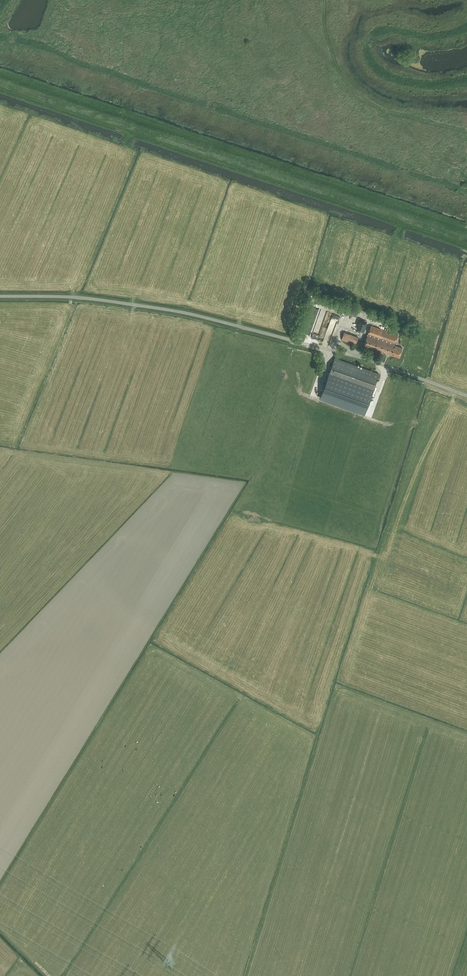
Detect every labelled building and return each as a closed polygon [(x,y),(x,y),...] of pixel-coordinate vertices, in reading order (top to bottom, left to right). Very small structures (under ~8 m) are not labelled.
[(341,311),(356,316),(359,309),(343,303),(341,311)] [(360,320),(356,329),(364,332),(367,323),(360,320)] [(372,320),(371,324),(389,331),(391,327),(372,320)] [(345,330),(341,339),(356,345),(357,342),(364,345),(399,357),(402,348),(395,345),(398,335),(371,325),(364,343),(357,341),(358,337),(356,337),(356,335),(345,330)] [(379,374),(335,358),(321,397),(365,413),(379,374)]
